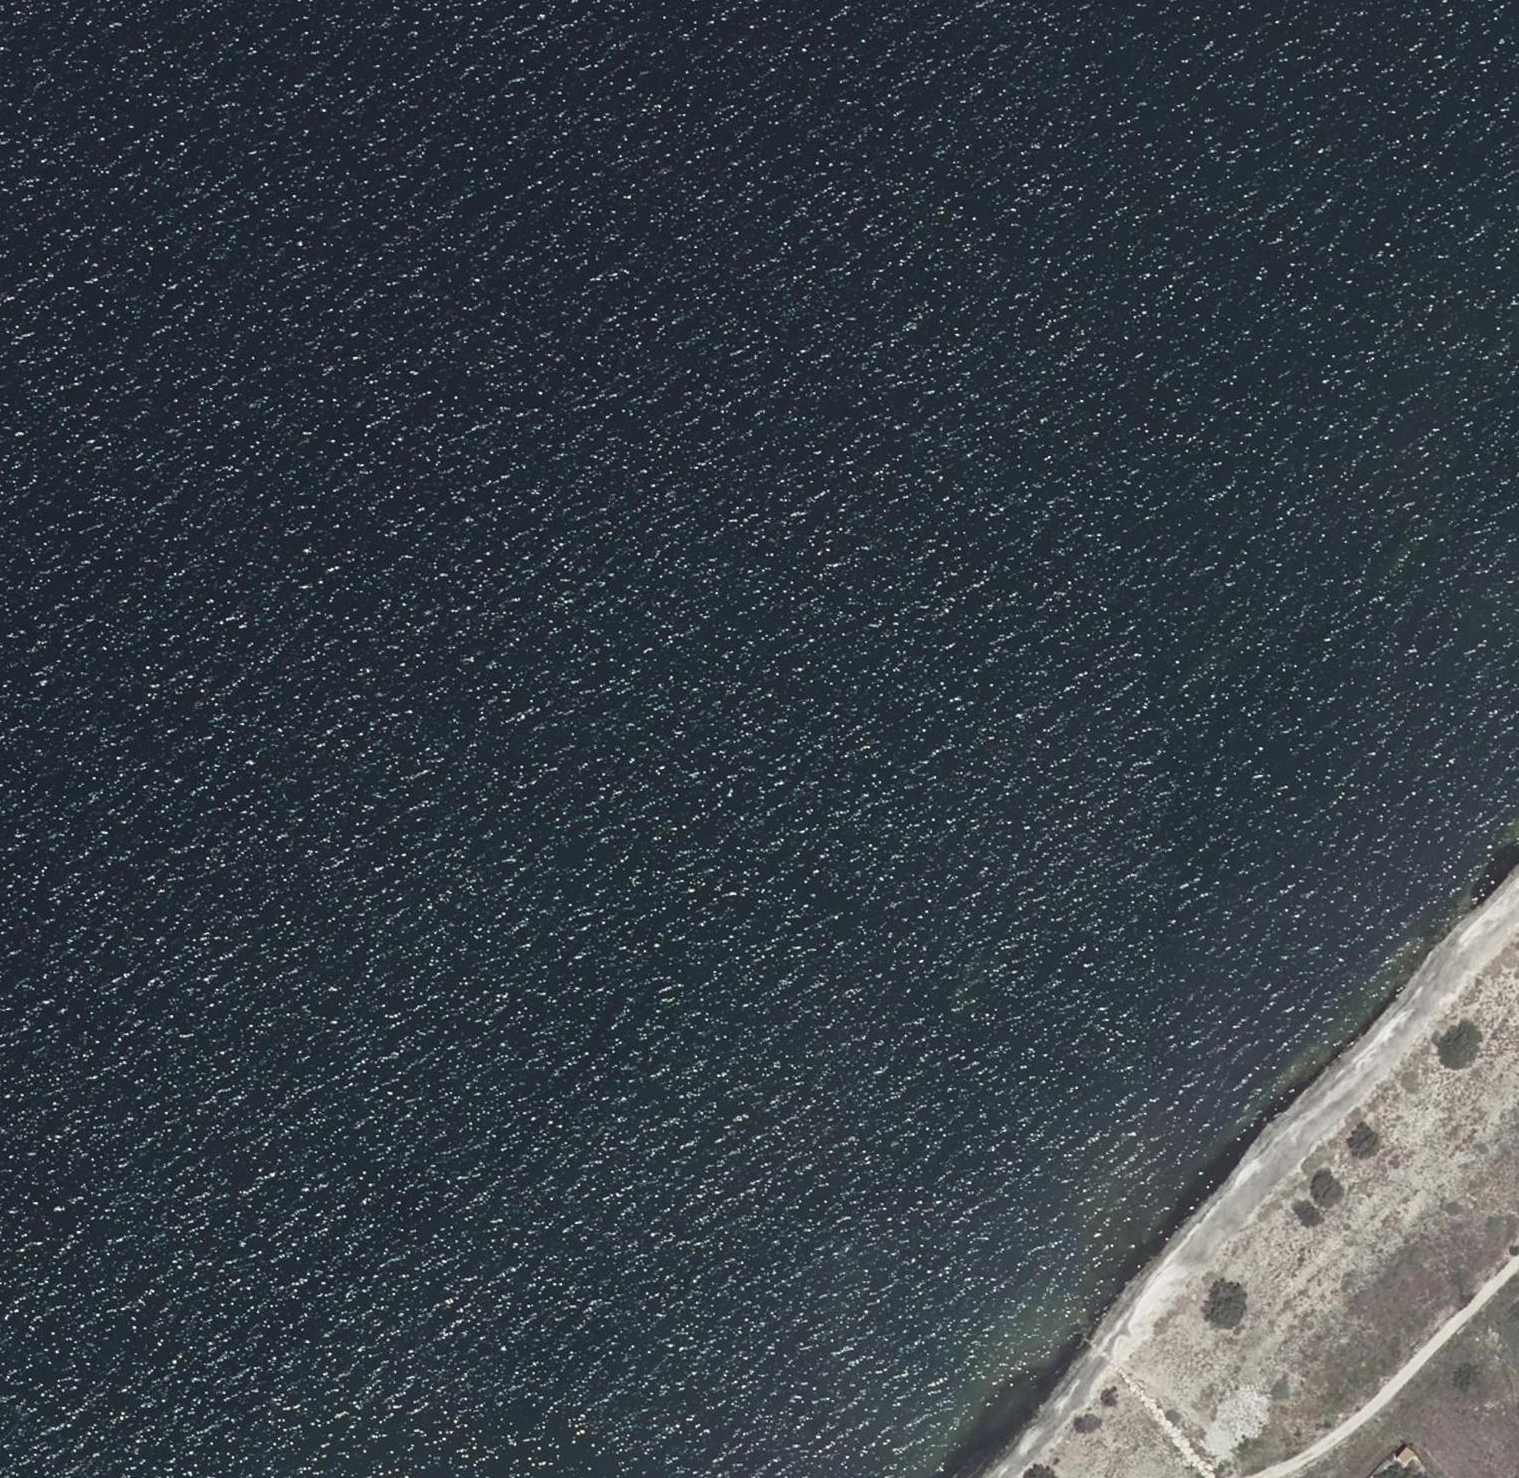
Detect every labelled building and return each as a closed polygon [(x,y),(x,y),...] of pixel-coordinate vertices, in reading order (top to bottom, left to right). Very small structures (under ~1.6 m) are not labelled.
[(1406,1467),(1415,1460),(1408,1452),(1400,1460),(1406,1467)] [(1423,1469),(1415,1460),(1406,1467),(1415,1477),(1423,1469)]
